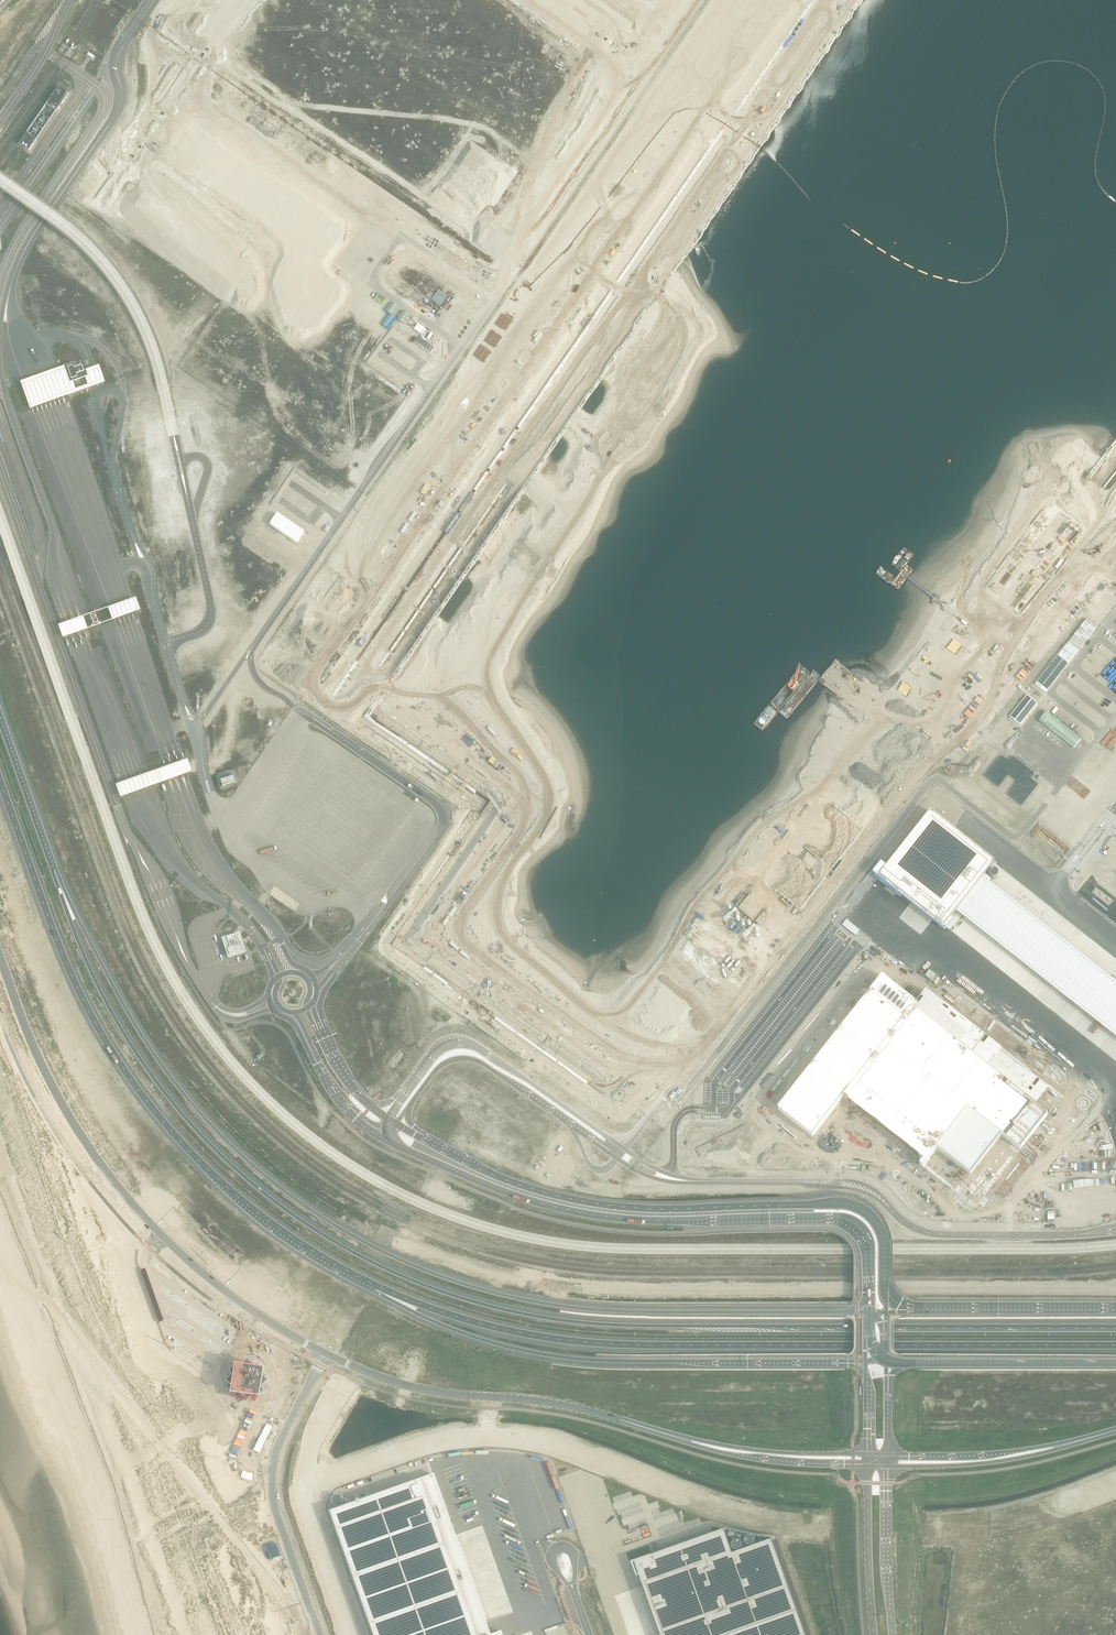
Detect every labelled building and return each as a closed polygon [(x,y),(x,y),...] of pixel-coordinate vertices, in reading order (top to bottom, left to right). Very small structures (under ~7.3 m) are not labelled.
[(26,134),(19,144),(29,151),(36,140),(57,110),(69,94),(58,87),(47,103),(26,134)] [(20,383),(30,409),(42,405),(49,402),(55,400),(97,386),(105,383),(105,382),(100,366),(93,369),(84,371),(85,373),(77,375),(78,378),(72,380),(68,369),(67,367),(47,374),(41,376),(34,378),(20,383)] [(85,373),(84,371),(82,366),(74,369),(73,367),(68,369),(72,380),(78,378),(77,375),(85,373)] [(137,599),(59,626),(63,640),(141,612),(137,599)] [(133,781),(116,787),(120,800),(138,794),(192,774),(188,761),(133,781)] [(236,782),(234,776),(220,780),(222,787),(236,782)] [(873,874),(875,875),(900,895),(945,930),(954,919),(952,917),(958,910),(1115,1034),(1115,986),(1112,982),(1114,979),(1104,971),(1101,974),(988,885),(992,880),(985,875),(995,862),(931,811),(887,866),(884,863),(882,862),(873,874)] [(1099,892),(1097,895),(1108,903),(1110,900),(1099,892)] [(243,951),(241,945),(238,946),(235,935),(227,938),(230,949),(229,949),(227,949),(229,955),(243,951)] [(882,976),(778,1109),(812,1136),(843,1097),(923,1160),(919,1164),(974,1207),(1062,1097),(926,990),(916,1003),(882,976)] [(1088,1089),(1084,1093),(1093,1100),(1097,1096),(1088,1089)] [(702,1149),(691,1149),(691,1152),(691,1154),(691,1156),(691,1158),(691,1161),(702,1161),(702,1149)] [(228,1380),(225,1383),(228,1386),(226,1389),(230,1391),(229,1395),(233,1396),(234,1400),(238,1399),(240,1403),(243,1401),(246,1404),(249,1401),(253,1403),(255,1399),(259,1400),(259,1396),(263,1395),(263,1391),(265,1390),(266,1389),(264,1386),(267,1383),(264,1380),(266,1376),(263,1374),(263,1370),(259,1370),(259,1366),(254,1366),(253,1363),(249,1365),(246,1362),(243,1365),(240,1363),(238,1366),(234,1366),(233,1370),(229,1370),(230,1374),(226,1376),(228,1380)] [(240,1431),(234,1444),(240,1447),(256,1413),(250,1410),(240,1431)] [(329,1512),(372,1634),(490,1634),(433,1475),(352,1504),(346,1506),(329,1512)] [(349,1497),(344,1499),(346,1506),(352,1504),(349,1497)] [(632,1563),(637,1575),(636,1575),(636,1576),(639,1575),(660,1634),(806,1634),(772,1540),(733,1554),(724,1530),(650,1556),(650,1555),(649,1555),(650,1556),(632,1563)]
